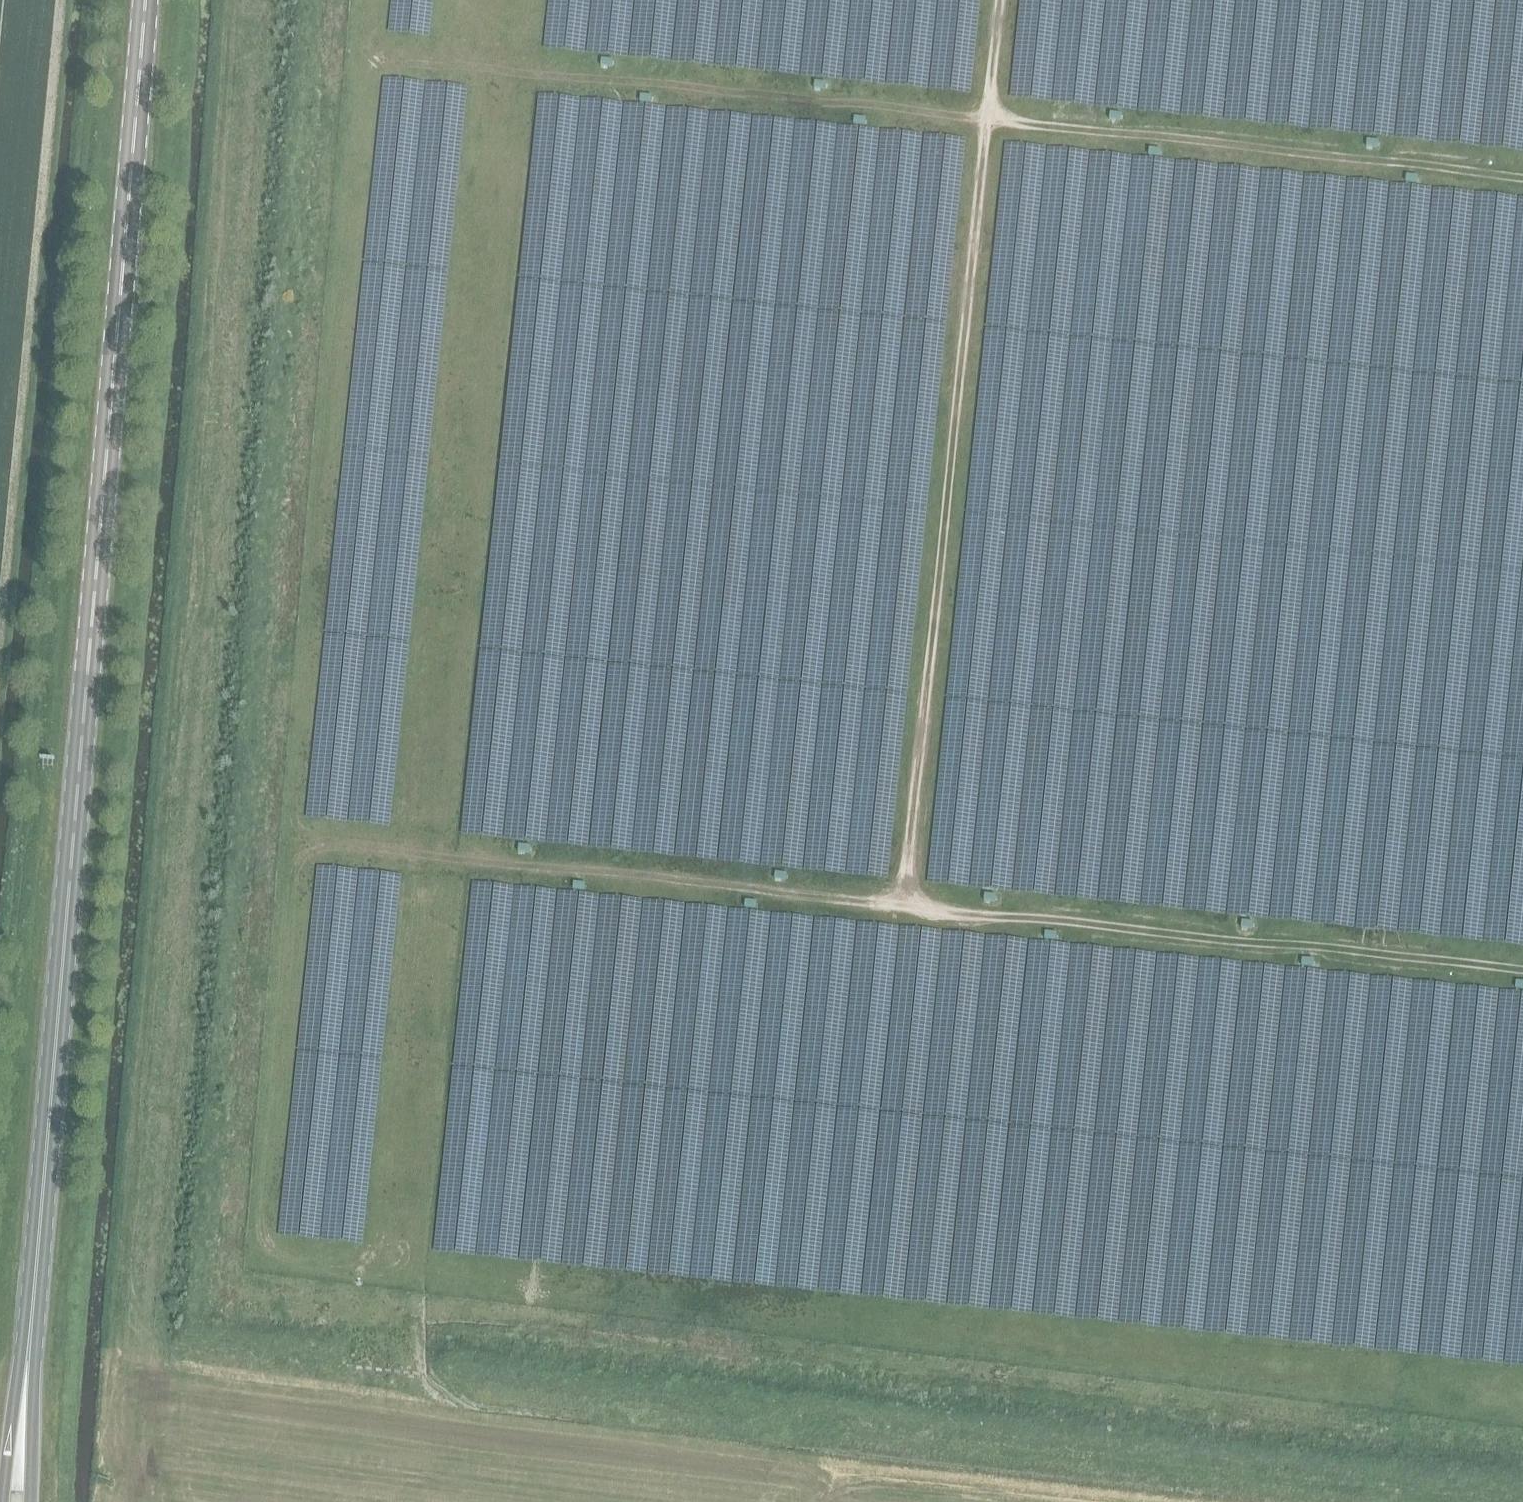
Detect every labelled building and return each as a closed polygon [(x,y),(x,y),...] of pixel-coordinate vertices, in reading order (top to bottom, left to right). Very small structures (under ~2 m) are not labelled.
[(611,70),(612,62),(601,61),(600,69),(611,70)] [(825,92),(826,84),(814,83),(814,91),(825,92)] [(650,101),(651,93),(640,92),(639,100),(650,101)] [(864,123),(865,115),(854,114),(853,122),(864,123)] [(1119,123),(1120,115),(1109,114),(1108,122),(1119,123)] [(1376,150),(1377,143),(1366,142),(1365,149),(1376,150)] [(1158,154),(1159,147),(1147,146),(1147,153),(1158,154)] [(1415,181),(1416,173),(1405,172),(1404,180),(1415,181)] [(528,852),(529,844),(518,843),(517,850),(528,852)] [(785,879),(786,871),(775,870),(774,878),(785,879)] [(582,889),(583,882),(572,881),(571,888),(582,889)] [(994,901),(995,894),(983,892),(983,900),(994,901)] [(754,907),(755,899),(743,898),(743,906),(754,907)] [(1251,928),(1252,920),(1241,919),(1240,926),(1251,928)] [(1054,939),(1055,931),(1044,930),(1043,937),(1054,939)] [(1312,966),(1312,958),(1301,957),(1300,965),(1312,966)] [(1515,979),(1514,987),(1522,988),(1522,980),(1515,979)]
